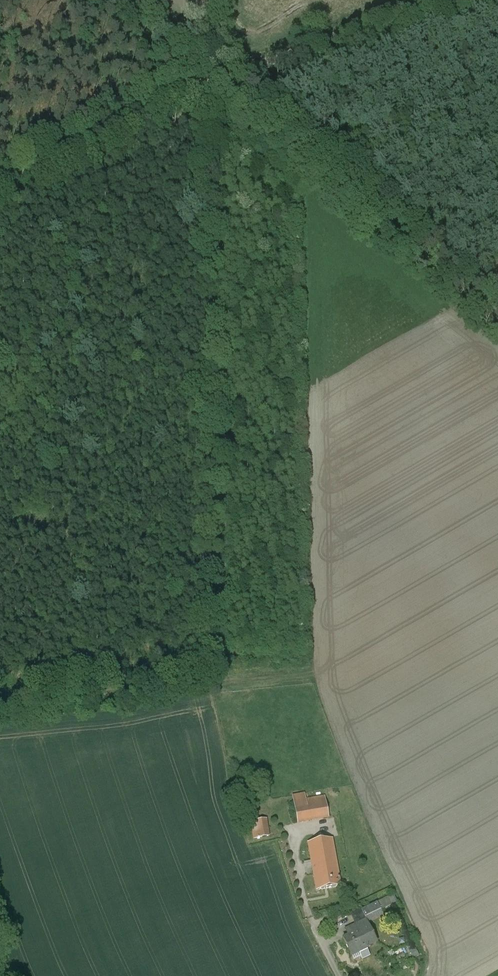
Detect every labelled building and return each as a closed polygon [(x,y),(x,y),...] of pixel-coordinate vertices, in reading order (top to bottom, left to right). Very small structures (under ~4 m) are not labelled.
[(325,797),(294,802),(298,822),(328,817),(325,797)] [(267,827),(252,830),(254,838),(268,835),(267,827)] [(332,839),(308,843),(317,890),(341,885),(332,839)] [(388,897),(377,902),(381,909),(391,904),(388,897)] [(377,902),(360,910),(364,917),(381,909),(377,902)] [(365,920),(354,925),(358,932),(350,936),(343,939),(351,956),(352,956),(351,954),(358,951),(366,947),(367,949),(367,948),(377,943),(365,920)] [(354,925),(347,929),(350,936),(358,932),(354,925)] [(366,947),(358,951),(362,959),(370,955),(367,949),(366,947)]
